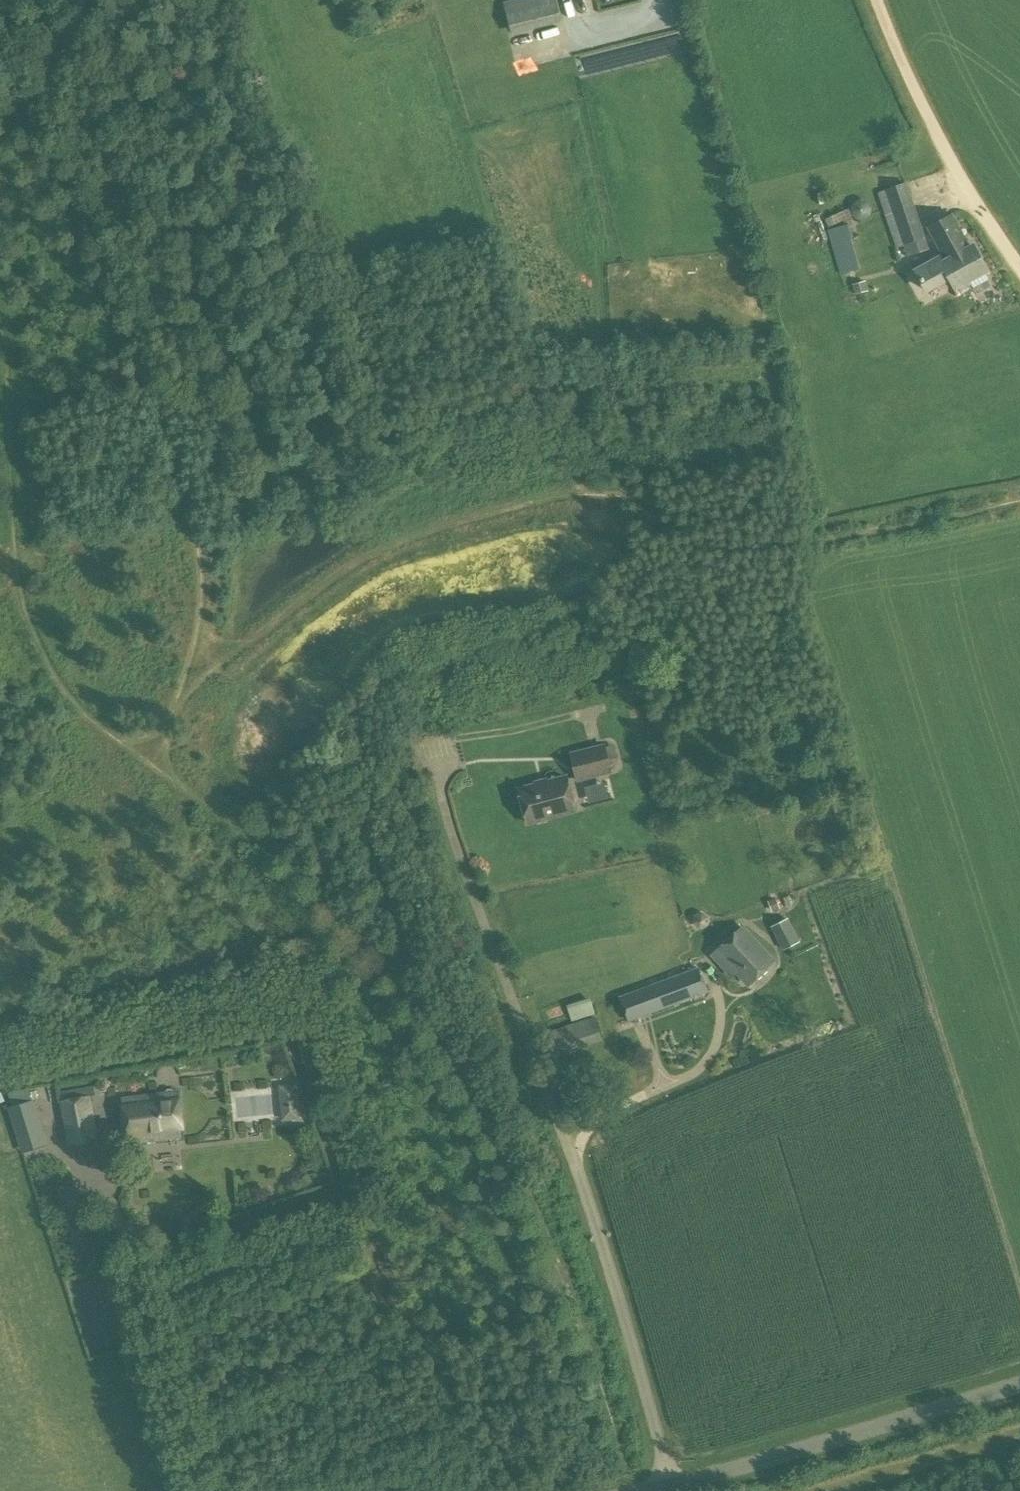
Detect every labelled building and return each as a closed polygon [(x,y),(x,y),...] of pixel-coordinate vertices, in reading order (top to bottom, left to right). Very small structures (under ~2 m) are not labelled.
[(561,23),(556,0),(513,0),(504,2),(512,34),(561,23)] [(929,249),(907,182),(885,189),(885,190),(878,192),(897,248),(903,246),(907,256),(929,249)] [(971,246),(952,212),(927,226),(943,254),(915,270),(926,291),(949,278),(956,291),(988,273),(986,271),(989,269),(975,244),(971,246)] [(850,238),(832,244),(841,275),(859,270),(850,238)] [(577,779),(612,769),(605,744),(570,753),(577,779)] [(529,822),(576,809),(567,776),(520,789),(529,822)] [(591,784),(594,801),(613,797),(610,781),(591,784)] [(702,911),(694,914),(693,923),(700,929),(708,925),(709,916),(702,911)] [(783,950),(799,941),(788,918),(771,927),(783,950)] [(748,984),(774,960),(743,925),(710,955),(715,960),(726,972),(732,967),(748,984)] [(629,1020),(708,991),(699,968),(621,998),(629,1020)] [(572,1021),(595,1014),(591,998),(567,1005),(572,1021)] [(557,1056),(603,1041),(595,1017),(549,1032),(557,1056)] [(50,1142),(33,1082),(12,1088),(17,1103),(12,1104),(25,1149),(50,1142)] [(281,1090),(283,1110),(298,1109),(296,1089),(281,1090)] [(127,1143),(182,1137),(177,1090),(122,1096),(127,1143)] [(271,1093),(238,1095),(239,1114),(272,1112),(271,1093)] [(68,1145),(98,1140),(90,1097),(60,1102),(68,1145)]
